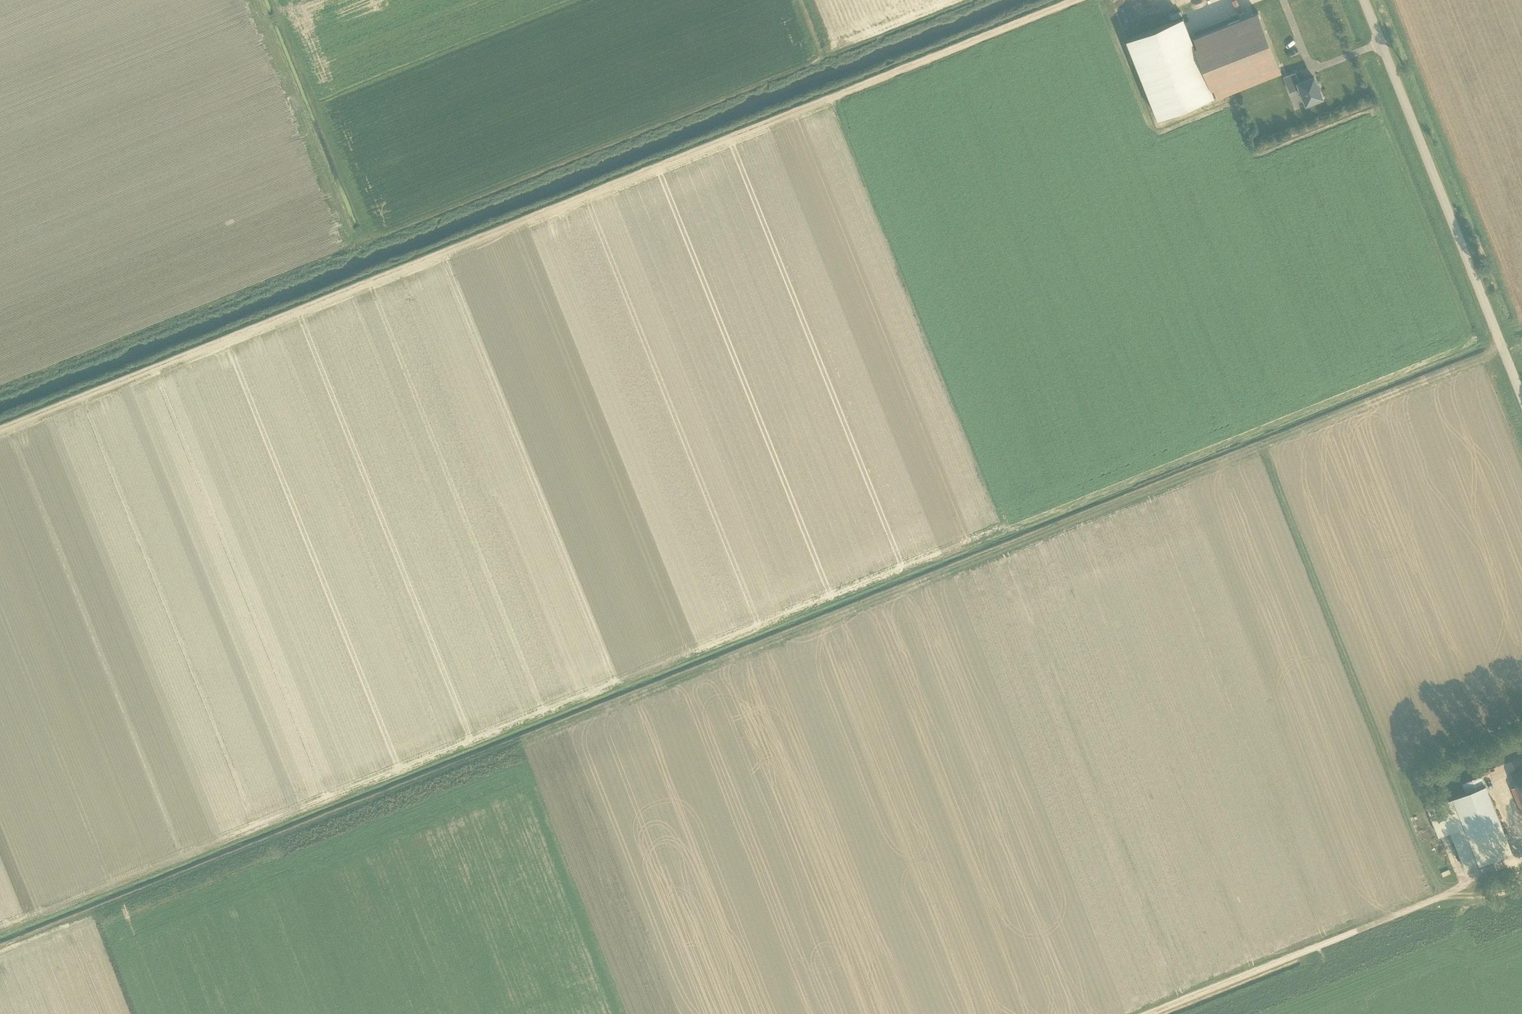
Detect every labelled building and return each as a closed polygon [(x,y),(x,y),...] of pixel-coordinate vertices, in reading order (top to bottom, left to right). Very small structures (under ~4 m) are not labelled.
[(1242,13),(1193,32),(1197,42),(1193,43),(1183,17),(1127,39),(1159,118),(1214,96),(1210,87),(1214,85),(1218,94),(1282,69),(1259,12),(1244,18),(1242,13)] [(1307,103),(1322,97),(1314,77),(1300,83),(1295,72),(1284,77),(1290,92),(1301,87),(1307,103)] [(1512,775),(1516,786),(1512,787),(1521,812),(1521,771),(1512,775)] [(1440,804),(1429,808),(1440,836),(1451,832),(1466,870),(1513,852),(1487,785),(1486,785),(1482,775),(1463,783),(1467,793),(1440,804)] [(259,873),(253,876),(258,887),(264,885),(259,873)]
